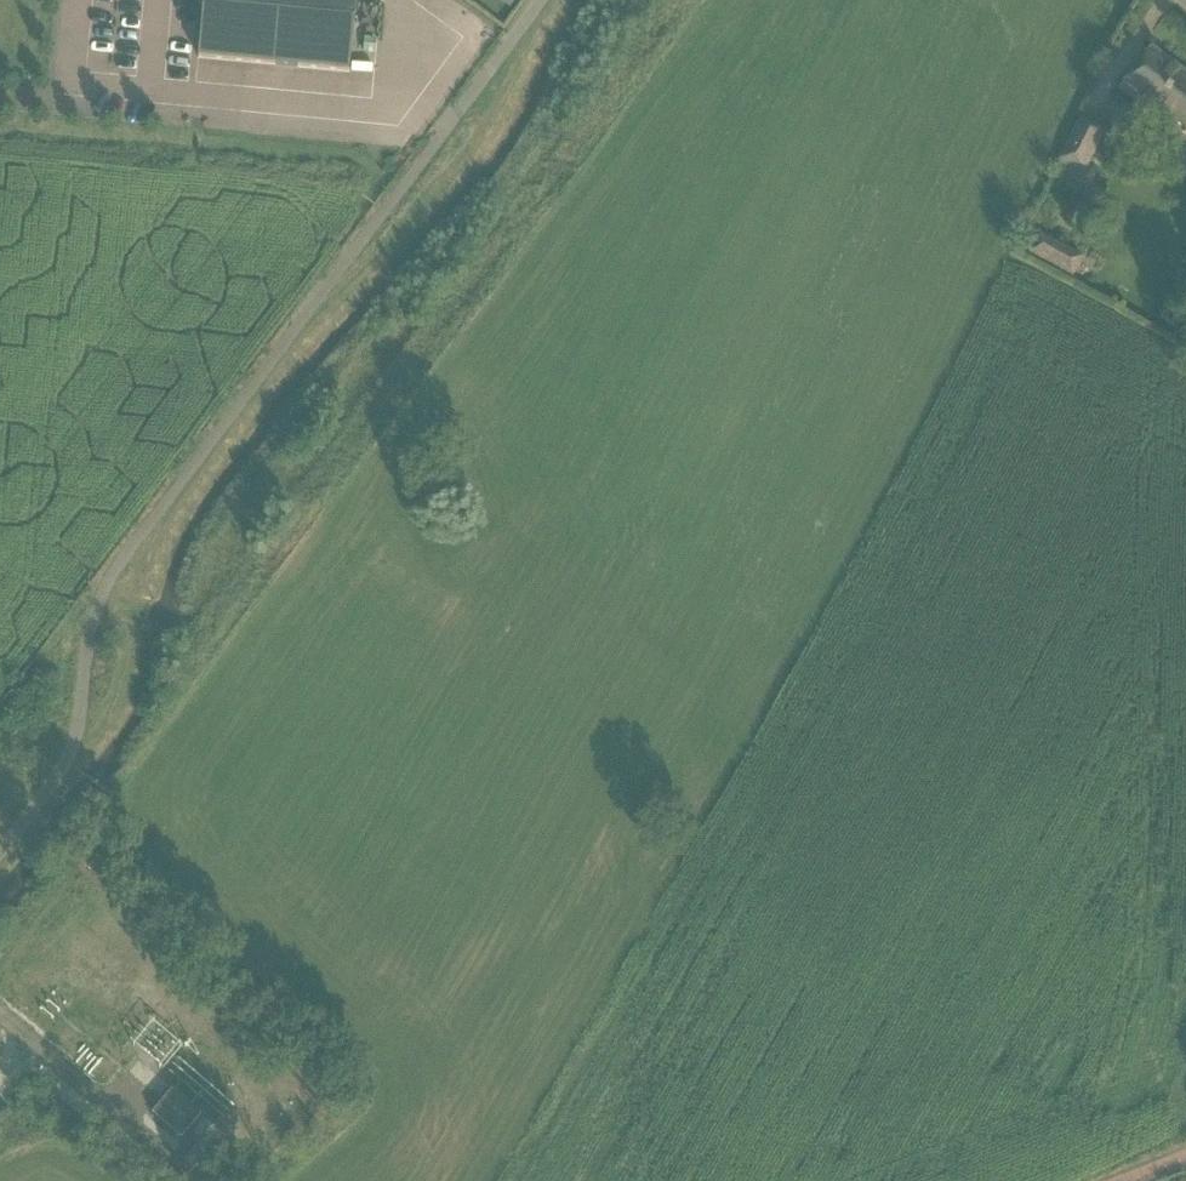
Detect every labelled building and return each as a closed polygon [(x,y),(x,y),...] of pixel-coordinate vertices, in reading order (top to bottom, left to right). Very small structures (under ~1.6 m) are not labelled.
[(198,58),(350,72),(356,0),(204,0),(198,58)] [(1135,65),(1117,90),(1185,141),(1185,75),(1148,47),(1135,65)] [(1080,117),(1060,160),(1084,172),(1087,173),(1107,130),(1080,117)] [(1040,232),(1029,252),(1073,276),(1084,256),(1040,232)] [(172,1090),(152,1113),(181,1138),(201,1115),(172,1090)]
